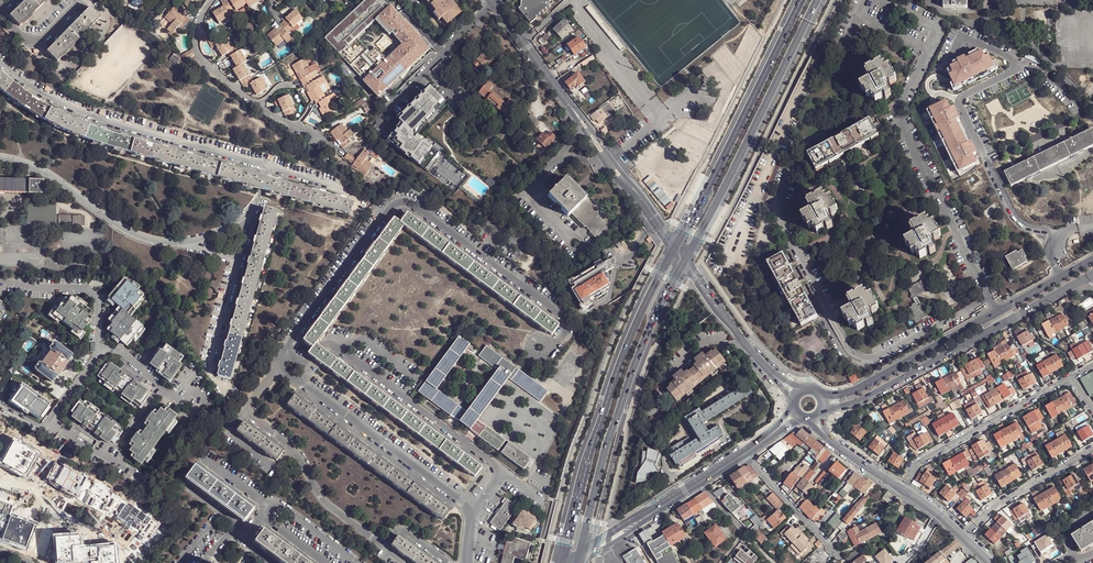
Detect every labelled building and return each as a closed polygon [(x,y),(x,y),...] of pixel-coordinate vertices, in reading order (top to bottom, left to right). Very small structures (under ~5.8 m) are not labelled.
[(32,0),(26,0),(9,16),(19,26),(39,7),(32,0)] [(235,8),(230,0),(229,0),(227,0),(222,3),(224,7),(228,13),(235,8)] [(230,0),(235,8),(236,9),(246,3),(245,0),(230,0)] [(325,37),(379,96),(401,75),(400,75),(410,65),(411,66),(432,46),(424,37),(424,38),(406,18),(404,20),(398,13),(391,6),(390,7),(383,0),(365,0),(325,37)] [(422,2),(427,9),(428,8),(444,27),(462,13),(451,0),(425,0),(422,2)] [(519,5),(517,7),(530,22),(536,16),(535,14),(548,4),(546,2),(549,0),(520,0),(519,5)] [(535,14),(536,16),(549,6),(548,4),(535,14)] [(68,29),(78,39),(100,17),(90,7),(68,29)] [(165,17),(172,24),(180,16),(182,14),(174,7),(165,17)] [(230,16),(228,13),(224,7),(212,13),(218,23),(222,20),(225,25),(231,22),(231,19),(230,17),(230,16)] [(303,20),(295,10),(285,19),(286,20),(293,28),(294,28),(303,20)] [(398,13),(404,20),(406,18),(400,11),(398,13)] [(167,30),(172,34),(179,26),(184,20),(180,16),(172,24),(167,30)] [(182,29),(190,21),(187,18),(184,20),(179,26),(182,29)] [(281,27),(287,33),(290,30),(293,28),(286,20),(280,25),(281,27)] [(560,24),(554,30),(559,35),(563,39),(570,32),(573,30),(564,20),(563,21),(560,24)] [(190,21),(182,29),(185,31),(193,23),(190,21)] [(289,46),(294,42),(287,33),(281,27),(276,31),(284,41),(289,46)] [(78,39),(68,29),(46,52),(57,62),(78,39)] [(148,32),(160,41),(162,38),(150,29),(148,32)] [(277,47),(284,41),(276,31),(275,30),(268,36),(277,47)] [(543,45),(555,34),(551,30),(540,41),(543,45)] [(574,55),(586,48),(579,37),(568,45),(574,55)] [(212,41),(210,38),(207,40),(212,48),(215,46),(212,41)] [(229,38),(226,40),(233,51),(235,49),(229,38)] [(226,40),(224,41),(230,52),(233,51),(226,40)] [(224,41),(215,46),(222,57),(228,53),(230,52),(224,41)] [(230,57),(238,52),(239,52),(237,48),(235,49),(233,51),(230,52),(228,53),(230,57)] [(243,49),(241,51),(246,59),(249,57),(243,49)] [(181,57),(184,58),(188,62),(195,55),(193,50),(183,55),(181,57)] [(239,52),(238,52),(245,63),(248,62),(246,59),(241,51),(239,52)] [(494,59),(486,51),(483,54),(491,62),(494,59)] [(243,64),(245,63),(238,52),(230,57),(229,58),(236,69),(243,64)] [(954,67),(946,71),(952,83),(954,86),(958,84),(961,83),(962,84),(966,82),(974,78),(978,76),(986,72),(985,71),(988,70),(993,68),(991,65),(985,52),(978,56),(977,55),(969,58),(965,60),(964,58),(956,62),(957,64),(953,66),(954,67)] [(184,58),(181,57),(177,53),(171,61),(178,66),(184,58)] [(571,57),(569,53),(560,59),(563,62),(571,57)] [(474,62),(473,63),(477,67),(480,64),(485,69),(491,62),(483,54),(482,54),(476,60),(474,62)] [(437,75),(447,66),(444,59),(432,70),(437,75)] [(304,60),(292,66),(297,75),(300,74),(308,69),(304,60)] [(896,80),(889,68),(886,69),(884,66),(883,66),(882,63),(876,65),(876,66),(873,68),(872,67),(867,70),(871,78),(860,84),(862,89),(864,88),(867,96),(870,94),(872,98),(874,97),(875,101),(881,98),(880,97),(883,96),(884,97),(890,95),(885,85),(896,80)] [(993,68),(988,70),(990,72),(997,69),(994,63),(991,65),(993,68)] [(240,82),(249,75),(243,64),(236,69),(233,71),(240,82)] [(308,69),(300,74),(303,79),(310,75),(314,73),(319,70),(316,64),(308,69)] [(480,74),(485,69),(480,64),(477,67),(475,69),(480,74)] [(401,75),(411,66),(410,65),(400,75),(401,75)] [(4,93),(12,84),(6,78),(7,77),(2,73),(1,74),(0,73),(0,90),(4,93)] [(568,81),(565,82),(571,89),(575,86),(577,88),(585,82),(578,73),(573,77),(568,81)] [(252,80),(249,75),(240,82),(243,88),(250,84),(253,82),(252,80)] [(307,86),(314,82),(312,79),(310,75),(303,79),(300,80),(300,81),(304,87),(307,86)] [(318,87),(327,83),(323,77),(314,82),(307,86),(310,91),(318,87)] [(264,91),(257,79),(253,82),(250,84),(257,96),(264,91)] [(506,114),(515,103),(510,99),(506,104),(489,90),(492,87),(487,82),(485,86),(480,92),(506,114)] [(6,94),(7,95),(15,86),(14,85),(12,84),(4,93),(6,94)] [(7,95),(25,108),(32,99),(26,94),(27,92),(22,89),(21,90),(15,86),(7,95)] [(318,102),(325,98),(318,87),(310,91),(307,93),(312,102),(314,101),(316,103),(318,102)] [(449,106),(430,87),(415,101),(408,109),(397,119),(401,123),(386,141),(392,146),(393,145),(406,154),(407,153),(416,160),(415,162),(428,172),(455,193),(468,176),(441,155),(445,150),(427,136),(425,140),(419,136),(449,106)] [(332,103),(338,99),(335,92),(325,98),(318,102),(321,109),(332,103)] [(289,95),(278,100),(281,108),(283,113),(284,112),(294,108),(289,95)] [(41,119),(44,120),(50,109),(44,105),(45,104),(40,101),(38,102),(32,99),(25,108),(41,119)] [(362,99),(354,104),(356,108),(365,104),(362,99)] [(406,108),(408,109),(415,101),(414,100),(406,108)] [(600,122),(606,118),(616,111),(609,102),(591,116),(595,120),(597,118),(600,122)] [(932,109),(930,109),(934,117),(933,118),(937,125),(940,133),(941,132),(949,148),(948,148),(952,156),(955,163),(956,163),(960,170),(962,169),(975,163),(972,156),(975,154),(971,146),(969,147),(967,143),(966,144),(955,121),(956,121),(954,117),(956,116),(954,112),(953,112),(951,108),(949,109),(945,102),(932,109)] [(324,118),(337,111),(332,103),(321,109),(320,110),(324,118)] [(933,118),(934,117),(930,109),(932,109),(930,106),(925,108),(930,119),(933,118)] [(555,110),(566,127),(570,124),(566,118),(564,116),(558,107),(555,110)] [(294,108),(284,112),(285,116),(296,111),(294,108)] [(62,130),(63,130),(69,119),(62,115),(63,114),(58,111),(57,113),(50,109),(44,120),(62,130)] [(533,126),(539,121),(533,115),(527,121),(533,126)] [(63,130),(84,139),(89,127),(82,124),(83,123),(77,120),(76,122),(69,119),(63,130)] [(805,153),(814,170),(876,136),(872,129),(869,123),(867,119),(805,153)] [(869,123),(872,129),(878,125),(875,120),(869,123)] [(342,124),(330,133),(336,141),(338,140),(348,133),(342,124)] [(941,132),(940,133),(937,125),(934,126),(949,157),(952,156),(948,148),(949,148),(941,132)] [(87,140),(108,147),(112,135),(105,132),(106,131),(100,129),(99,131),(92,128),(87,140)] [(355,128),(348,133),(338,140),(342,145),(349,139),(353,136),(358,133),(355,128)] [(1011,186),(1092,146),(1092,129),(1004,172),(1011,186)] [(546,136),(553,142),(557,138),(550,132),(546,136)] [(547,149),(554,143),(553,142),(546,136),(543,133),(537,140),(547,149)] [(113,148),(128,153),(132,141),(125,138),(126,137),(120,136),(120,137),(112,135),(108,147),(113,148)] [(352,142),(349,139),(342,145),(340,146),(343,149),(352,142)] [(147,158),(149,159),(154,147),(146,144),(147,143),(141,141),(140,143),(132,141),(128,153),(147,158)] [(149,159),(171,165),(174,152),(167,150),(167,148),(162,147),(161,149),(154,147),(149,159)] [(369,154),(370,153),(364,149),(357,159),(356,161),(353,165),(358,169),(365,160),(369,154)] [(372,151),(370,153),(369,154),(377,160),(380,157),(372,151)] [(174,165),(195,171),(199,160),(192,157),(192,155),(186,154),(186,155),(178,153),(174,165)] [(415,162),(416,160),(407,153),(406,154),(405,155),(414,163),(415,162)] [(369,154),(365,160),(372,166),(377,160),(369,154)] [(347,155),(344,159),(353,165),(356,161),(347,155)] [(195,171),(216,177),(219,165),(212,163),(213,161),(207,159),(207,162),(199,160),(195,171)] [(365,177),(372,166),(365,160),(358,169),(357,171),(365,177)] [(960,170),(956,163),(955,163),(953,164),(959,175),(964,173),(962,169),(960,170)] [(216,177),(237,183),(240,171),(233,169),(234,167),(228,165),(227,168),(219,165),(216,177)] [(262,190),(264,191),(267,179),(265,178),(263,177),(259,190),(262,190)] [(489,177),(485,182),(491,187),(495,182),(489,177)] [(27,193),(31,193),(43,194),(43,192),(42,192),(42,181),(44,181),(44,180),(33,180),(33,179),(24,179),(24,180),(0,179),(0,192),(27,193)] [(264,191),(286,197),(290,185),(282,183),(283,181),(277,179),(276,181),(267,179),(264,191)] [(566,179),(551,194),(570,214),(572,213),(586,199),(566,179)] [(286,197),(307,203),(310,191),(303,189),(303,187),(297,186),(297,187),(290,185),(286,197)] [(307,203),(327,208),(331,197),(324,195),(324,193),(318,191),(318,193),(310,191),(307,203)] [(837,212),(830,200),(827,201),(825,198),(824,198),(822,195),(817,198),(817,199),(814,201),(813,200),(808,203),(813,212),(802,218),(805,223),(806,222),(810,229),(813,227),(815,231),(816,230),(818,233),(824,231),(823,229),(827,228),(828,229),(833,226),(827,217),(837,212)] [(338,199),(331,197),(327,208),(348,214),(352,203),(344,200),(345,199),(339,197),(338,199)] [(596,237),(612,221),(588,197),(586,199),(572,213),(585,227),(586,226),(592,231),(591,232),(596,237)] [(261,223),(259,231),(271,233),(275,218),(277,213),(265,209),(262,218),(261,217),(259,223),(261,223)] [(541,327),(553,336),(560,326),(558,325),(559,323),(554,320),(555,320),(552,318),(551,318),(547,315),(546,316),(537,309),(537,308),(533,304),(530,302),(526,299),(525,300),(516,293),(516,292),(512,289),(509,286),(509,287),(505,284),(504,285),(491,275),(492,274),(487,271),(488,270),(485,268),(484,268),(480,265),(479,266),(466,256),(466,255),(462,252),(459,249),(459,250),(455,246),(454,248),(445,241),(446,240),(441,237),(442,236),(439,234),(438,234),(434,231),(433,232),(424,226),(425,224),(421,221),(418,218),(418,219),(413,216),(412,217),(408,214),(401,223),(404,226),(541,327)] [(70,225),(70,216),(58,215),(58,225),(70,225)] [(83,226),(84,217),(72,216),(71,225),(83,226)] [(307,337),(304,341),(313,348),(314,348),(317,345),(334,321),(404,226),(401,223),(395,219),(389,226),(388,226),(387,228),(386,227),(384,230),(384,231),(381,235),(382,236),(376,245),(374,244),(371,248),(369,251),(366,256),(367,257),(360,266),(359,265),(355,269),(353,272),(350,277),(351,278),(347,284),(345,283),(342,287),(340,290),(337,295),(338,296),(332,304),(330,303),(327,308),(327,307),(324,310),(325,311),(322,315),(323,316),(316,325),(315,324),(312,329),(311,328),(309,331),(309,332),(306,336),(307,337)] [(912,227),(917,236),(905,242),(908,248),(910,247),(914,254),(916,252),(918,256),(920,255),(922,258),(927,255),(927,254),(930,252),(931,254),(937,251),(932,242),(941,236),(935,224),(931,226),(929,222),(928,223),(926,220),(922,222),(923,224),(918,226),(918,224),(912,227)] [(255,244),(253,251),(265,254),(271,233),(259,231),(257,238),(255,237),(253,243),(255,244)] [(249,265),(247,272),(259,276),(265,254),(253,251),(251,258),(249,258),(247,264),(249,265)] [(1006,257),(1013,270),(1027,262),(1023,256),(1025,255),(1022,251),(1018,253),(1016,251),(1006,257)] [(802,326),(818,317),(784,254),(768,263),(802,326)] [(581,307),(582,307),(582,308),(583,309),(585,310),(586,310),(587,310),(589,310),(590,310),(595,307),(591,299),(596,296),(597,299),(609,292),(615,260),(614,257),(603,263),(601,259),(593,264),(595,267),(591,269),(590,268),(579,275),(580,276),(573,279),(573,278),(567,281),(564,288),(576,309),(581,307)] [(243,285),(241,293),(254,296),(259,276),(247,272),(245,279),(243,279),(242,285),(243,285)] [(128,275),(109,298),(120,306),(110,320),(114,323),(109,329),(116,335),(122,340),(133,348),(148,329),(132,316),(129,314),(139,301),(144,294),(138,289),(134,286),(136,284),(137,283),(128,275)] [(927,317),(916,295),(931,287),(930,285),(931,285),(929,280),(927,281),(925,279),(920,282),(918,283),(917,283),(911,287),(908,289),(916,303),(912,305),(913,306),(909,308),(912,314),(913,313),(915,317),(913,318),(915,323),(927,317)] [(237,306),(235,313),(248,317),(254,296),(241,293),(239,300),(238,300),(236,305),(237,306)] [(850,302),(853,309),(842,315),(845,320),(847,319),(851,326),(853,325),(855,328),(857,327),(859,330),(864,328),(864,326),(867,325),(868,327),(874,324),(868,314),(878,308),(872,296),(868,298),(866,295),(864,295),(863,294),(850,302)] [(46,315),(79,340),(84,334),(81,332),(89,321),(89,320),(91,317),(89,315),(91,312),(87,309),(90,306),(77,296),(74,300),(71,297),(68,300),(61,295),(46,315)] [(120,306),(109,298),(105,301),(105,328),(109,329),(114,323),(110,320),(120,306)] [(142,303),(139,301),(129,314),(132,316),(142,303)] [(232,327),(230,334),(242,337),(248,317),(235,313),(234,321),(232,320),(230,326),(232,327)] [(1042,325),(1048,336),(1048,335),(1053,333),(1068,325),(1067,322),(1064,317),(1062,313),(1042,325)] [(1017,337),(1022,334),(1019,329),(1014,332),(1017,337)] [(1017,337),(1022,346),(1027,343),(1033,340),(1028,331),(1022,334),(1017,337)] [(226,348),(224,355),(236,358),(242,337),(230,334),(228,341),(226,341),(224,347),(226,347),(226,348)] [(470,345),(471,344),(460,336),(426,382),(437,390),(468,347),(470,345)] [(186,357),(166,341),(150,362),(160,369),(173,379),(183,366),(180,364),(186,357)] [(1073,350),(1078,359),(1092,350),(1092,349),(1088,341),(1078,347),(1076,342),(1070,345),(1073,350)] [(52,383),(57,376),(60,372),(62,372),(64,372),(65,370),(65,368),(64,366),(68,362),(67,362),(72,354),(56,343),(53,342),(48,348),(50,351),(41,363),(38,362),(33,368),(35,371),(52,383)] [(992,362),(994,366),(997,364),(1009,357),(1010,357),(1011,360),(1016,358),(1014,355),(1019,352),(1017,348),(1017,349),(1013,351),(1010,347),(1008,343),(1007,344),(1003,346),(987,354),(990,359),(992,362)] [(313,348),(309,354),(476,477),(483,468),(481,466),(482,465),(477,462),(478,461),(475,459),(474,459),(470,456),(469,457),(463,453),(464,451),(459,448),(460,448),(457,446),(456,446),(452,443),(451,444),(442,437),(443,436),(439,433),(436,430),(436,431),(431,428),(431,429),(425,424),(425,423),(421,420),(421,419),(418,417),(418,418),(414,414),(413,416),(407,411),(408,410),(403,407),(404,406),(401,404),(400,404),(396,401),(395,402),(389,398),(390,397),(385,393),(386,393),(383,391),(382,391),(378,388),(377,389),(371,385),(372,384),(368,380),(365,378),(360,375),(359,376),(350,369),(351,368),(347,365),(347,364),(344,362),(344,363),(340,359),(339,361),(333,357),(334,356),(329,352),(329,353),(326,351),(326,350),(325,349),(324,350),(317,345),(314,348),(313,348)] [(541,402),(549,391),(487,346),(480,356),(499,371),(503,365),(513,373),(512,375),(515,377),(512,380),(541,402)] [(724,360),(716,350),(713,352),(706,357),(705,356),(704,354),(698,359),(701,362),(698,364),(694,367),(688,372),(685,375),(682,377),(679,374),(674,379),(675,380),(676,382),(670,387),(667,390),(675,399),(685,392),(686,394),(692,389),(695,387),(693,385),(706,374),(707,376),(711,374),(716,369),(714,367),(724,360)] [(1021,355),(1025,362),(1028,360),(1031,359),(1028,352),(1021,355)] [(1063,366),(1057,354),(1055,355),(1038,364),(1039,365),(1037,366),(1043,377),(1063,366)] [(230,379),(236,358),(224,355),(222,363),(220,362),(218,367),(220,368),(218,375),(230,379)] [(153,391),(110,360),(99,376),(102,379),(100,381),(136,407),(138,404),(142,407),(153,391)] [(714,367),(716,369),(725,362),(724,360),(714,367)] [(964,366),(970,375),(981,369),(975,360),(964,366)] [(512,375),(513,373),(503,365),(499,371),(468,412),(463,419),(460,422),(471,430),(474,427),(478,420),(509,379),(512,375)] [(961,368),(968,380),(971,378),(970,375),(964,366),(961,368)] [(173,379),(160,369),(158,371),(171,382),(173,379)] [(981,369),(970,375),(971,378),(982,373),(981,369)] [(935,383),(941,395),(952,389),(956,387),(962,384),(960,381),(965,379),(961,371),(957,373),(956,372),(935,383)] [(1090,396),(1092,395),(1092,371),(1080,378),(1090,396)] [(852,382),(859,378),(858,375),(857,374),(856,372),(849,376),(852,382)] [(706,374),(693,385),(695,387),(707,376),(706,374)] [(1034,384),(1029,374),(1023,378),(1018,380),(1024,390),(1034,384)] [(975,385),(977,388),(978,388),(982,386),(987,383),(989,382),(987,378),(975,385)] [(36,392),(22,382),(20,386),(13,396),(10,400),(28,413),(29,411),(39,418),(40,416),(48,406),(50,403),(40,395),(36,392)] [(419,393),(452,416),(455,413),(463,419),(468,412),(437,390),(426,382),(419,393)] [(11,395),(13,396),(20,386),(18,384),(11,395)] [(709,407),(707,404),(699,408),(685,417),(693,430),(698,438),(692,442),(689,437),(681,441),(670,449),(673,454),(670,456),(676,465),(679,463),(681,466),(697,455),(695,453),(723,435),(717,426),(708,432),(703,424),(753,393),(747,384),(709,407)] [(962,384),(956,387),(958,390),(959,392),(965,389),(962,384)] [(985,395),(991,407),(1012,395),(1005,384),(995,390),(990,392),(985,395)] [(962,394),(963,397),(970,393),(972,391),(970,388),(961,393),(962,394)] [(917,392),(912,395),(916,401),(914,402),(916,405),(917,404),(919,407),(930,402),(928,398),(929,397),(928,394),(926,395),(923,389),(917,392)] [(974,398),(975,400),(964,406),(966,410),(977,404),(981,401),(978,394),(975,390),(971,392),(974,397),(974,398)] [(685,392),(675,399),(677,401),(686,394),(685,392)] [(950,400),(952,403),(954,402),(958,400),(963,397),(962,394),(950,400)] [(991,407),(985,395),(982,397),(989,408),(991,407)] [(1077,404),(1071,395),(1069,396),(1067,398),(1072,407),(1077,404)] [(295,396),(288,405),(444,520),(451,511),(449,509),(450,508),(445,505),(446,505),(443,502),(442,503),(438,500),(437,501),(431,496),(432,495),(428,492),(428,491),(425,489),(425,490),(420,486),(419,488),(410,481),(411,480),(407,476),(404,474),(399,471),(398,472),(392,468),(393,466),(389,463),(386,460),(386,461),(382,458),(381,459),(371,452),(372,451),(368,447),(365,445),(360,442),(359,443),(353,439),(354,438),(350,434),(347,432),(343,429),(342,430),(332,423),(333,422),(329,419),(329,418),(326,416),(326,417),(322,413),(321,415),(311,408),(312,406),(308,403),(305,401),(301,398),(300,399),(295,396)] [(1045,407),(1052,418),(1072,407),(1067,398),(1065,396),(1045,407)] [(123,426),(87,400),(84,403),(81,400),(73,412),(76,414),(74,417),(83,423),(85,421),(87,422),(84,426),(87,429),(88,427),(96,433),(95,435),(99,437),(102,433),(104,434),(101,437),(110,443),(112,440),(116,443),(124,431),(121,428),(123,426)] [(933,410),(934,413),(947,406),(946,403),(944,400),(943,401),(938,403),(935,404),(937,408),(933,410)] [(883,412),(889,424),(910,413),(904,401),(883,412)] [(952,403),(949,405),(953,412),(958,409),(954,402),(952,403)] [(966,410),(972,419),(982,413),(977,404),(966,410)] [(48,406),(40,416),(43,417),(50,408),(48,406)] [(157,451),(154,449),(167,431),(170,434),(179,422),(176,420),(178,416),(168,409),(165,412),(163,410),(160,414),(156,411),(146,425),(150,427),(145,434),(141,431),(131,445),(135,448),(132,451),(135,453),(133,457),(143,464),(145,461),(149,463),(157,451)] [(1038,409),(1023,417),(1031,432),(1036,429),(1037,431),(1043,428),(1042,426),(1039,421),(1043,419),(1038,409)] [(460,422),(463,419),(455,413),(452,416),(460,423),(460,422)] [(939,437),(959,425),(952,413),(951,414),(945,417),(943,413),(937,416),(939,420),(934,423),(934,424),(932,425),(939,437)] [(649,423),(661,428),(663,421),(652,416),(649,423)] [(693,430),(685,417),(684,418),(692,431),(693,430)] [(910,425),(921,420),(919,417),(909,422),(910,425)] [(501,453),(509,443),(506,441),(505,443),(485,429),(487,426),(478,420),(474,427),(482,433),(479,437),(501,453)] [(250,426),(245,422),(238,432),(278,461),(285,451),(284,451),(285,450),(280,447),(281,446),(278,444),(277,444),(273,441),(272,442),(262,435),(263,434),(259,431),(259,430),(256,428),(251,425),(250,426)] [(1013,424),(1014,424),(1020,434),(1021,433),(1020,432),(1021,431),(1016,422),(1013,424)] [(1077,432),(1088,426),(1086,423),(1075,429),(1077,432)] [(994,436),(1000,447),(1002,446),(1003,447),(1019,438),(1019,437),(1021,436),(1020,434),(1014,424),(994,436)] [(861,428),(858,425),(855,428),(850,433),(859,441),(867,433),(861,428)] [(505,443),(506,441),(487,426),(485,429),(505,443)] [(888,429),(894,435),(897,432),(892,426),(888,429)] [(1077,432),(1083,442),(1088,439),(1092,436),(1092,435),(1088,426),(1077,432)] [(479,437),(482,433),(474,427),(471,430),(471,431),(479,437)] [(802,446),(805,442),(797,436),(802,429),(801,428),(799,429),(789,435),(798,443),(802,446)] [(805,442),(811,435),(803,429),(802,429),(797,436),(805,442)] [(909,442),(911,446),(917,451),(920,449),(930,443),(928,440),(931,438),(928,432),(920,436),(914,439),(909,442)] [(1002,446),(1000,447),(1002,451),(1005,450),(1004,449),(1020,441),(1021,442),(1025,440),(1021,433),(1020,434),(1021,436),(1019,437),(1019,438),(1003,447),(1002,446)] [(818,442),(811,435),(805,442),(813,448),(818,442)] [(1072,447),(1066,435),(1065,436),(1063,437),(1063,435),(1059,438),(1047,445),(1047,446),(1045,447),(1052,458),(1072,447)] [(979,460),(990,454),(989,452),(993,449),(989,442),(987,443),(983,436),(978,439),(979,442),(972,447),(973,449),(970,450),(975,461),(979,459),(979,460)] [(880,443),(875,439),(869,448),(878,456),(885,447),(880,443)] [(805,442),(802,446),(809,452),(813,448),(805,442)] [(825,447),(818,442),(813,448),(814,449),(817,452),(816,454),(818,456),(825,447)] [(525,471),(533,460),(509,443),(501,453),(525,471)] [(823,454),(827,449),(825,447),(818,456),(816,454),(813,452),(814,449),(813,448),(809,452),(814,457),(814,458),(817,461),(818,459),(823,454)] [(827,458),(832,453),(827,449),(823,454),(827,458)] [(638,474),(636,484),(637,484),(637,483),(637,482),(647,482),(647,476),(653,474),(655,477),(660,474),(657,469),(658,466),(659,467),(662,458),(660,454),(648,450),(648,453),(643,453),(642,469),(638,474)] [(1037,455),(1035,452),(1025,458),(1027,461),(1037,455)] [(888,462),(897,469),(903,460),(894,453),(888,462)] [(943,465),(949,476),(964,467),(966,471),(971,468),(967,459),(963,453),(943,465)] [(823,454),(818,459),(823,463),(827,458),(823,454)] [(1043,465),(1037,455),(1027,461),(1032,471),(1043,465)] [(978,468),(980,471),(983,470),(984,469),(989,477),(993,474),(986,461),(977,466),(978,468)] [(840,479),(847,470),(839,463),(837,462),(830,471),(833,474),(840,479)] [(750,476),(756,472),(749,464),(745,467),(739,471),(745,483),(752,479),(750,476)] [(784,484),(791,490),(801,478),(804,475),(810,468),(805,464),(802,468),(799,465),(796,469),(793,472),(793,473),(789,478),(785,483),(784,484)] [(1022,475),(1015,464),(1013,465),(1012,465),(996,474),(997,475),(995,476),(1001,487),(1022,475)] [(196,466),(255,507),(256,506),(198,465),(196,466)] [(1090,482),(1092,481),(1092,480),(1092,481),(1092,465),(1084,470),(1090,482)] [(255,507),(196,466),(187,478),(246,521),(255,507)] [(970,477),(980,471),(978,468),(968,474),(970,477)] [(810,481),(817,473),(812,469),(806,477),(810,481)] [(840,493),(849,482),(848,482),(855,472),(852,469),(832,495),(836,497),(837,498),(840,493)] [(738,487),(745,483),(739,471),(731,476),(738,487)] [(817,483),(815,485),(810,481),(806,477),(798,486),(799,487),(796,490),(804,497),(808,499),(813,492),(818,487),(820,484),(828,474),(824,471),(815,482),(817,483)] [(823,486),(833,474),(830,471),(828,474),(820,484),(823,486)] [(866,493),(875,483),(869,479),(867,480),(861,477),(855,472),(848,482),(849,482),(855,486),(866,493)] [(919,482),(929,489),(935,480),(930,476),(926,473),(923,476),(919,482)] [(1066,491),(1068,490),(1070,494),(1075,491),(1073,487),(1078,484),(1073,475),(1063,480),(1066,486),(1062,488),(1064,492),(1066,491)] [(245,523),(246,521),(187,478),(186,480),(245,523)] [(973,487),(981,501),(992,495),(984,481),(973,487)] [(846,497),(855,486),(849,482),(840,493),(843,495),(846,497)] [(967,484),(963,487),(969,494),(972,490),(967,484)] [(940,494),(948,502),(951,499),(955,495),(956,494),(948,486),(940,494)] [(1034,499),(1040,511),(1043,510),(1043,511),(1059,501),(1058,500),(1061,499),(1054,487),(1034,499)] [(719,495),(723,492),(721,488),(714,493),(717,497),(719,495)] [(957,495),(964,500),(967,497),(969,495),(963,489),(957,495)] [(777,510),(784,503),(772,491),(765,498),(777,510)] [(891,497),(893,495),(887,491),(883,498),(889,502),(891,497)] [(713,501),(705,492),(697,497),(687,504),(691,510),(693,514),(702,508),(711,502),(713,501)] [(819,512),(820,510),(811,502),(817,495),(813,492),(808,499),(801,507),(813,519),(819,512)] [(736,510),(741,506),(734,499),(736,498),(734,496),(733,497),(730,493),(725,498),(726,499),(728,502),(725,505),(733,514),(736,510)] [(843,495),(840,493),(837,498),(836,497),(833,500),(837,503),(843,495)] [(860,501),(864,498),(860,494),(853,502),(856,505),(857,503),(858,504),(860,501)] [(798,504),(801,507),(808,499),(804,497),(798,504)] [(854,507),(859,511),(864,504),(866,505),(869,498),(868,498),(865,497),(864,498),(860,501),(858,504),(857,503),(856,505),(854,507)] [(500,531),(520,504),(516,500),(513,504),(508,500),(490,523),(500,531)] [(711,502),(702,508),(705,512),(714,507),(711,502)] [(956,510),(966,518),(973,510),(968,506),(964,502),(956,510)] [(687,504),(678,510),(681,516),(683,515),(687,512),(691,510),(687,504)] [(1023,504),(1013,509),(1017,515),(1021,522),(1031,517),(1023,504)] [(854,507),(845,520),(849,523),(859,511),(854,507)] [(538,519),(522,508),(511,523),(519,528),(520,526),(525,529),(526,528),(530,531),(538,519)] [(768,520),(775,513),(772,509),(761,519),(764,522),(768,520)] [(775,528),(786,518),(781,513),(778,510),(778,511),(775,513),(768,520),(775,528)] [(822,515),(819,512),(813,519),(817,522),(823,515),(822,515)] [(866,521),(874,516),(871,512),(864,517),(866,521)] [(749,518),(755,524),(749,529),(751,532),(752,534),(758,528),(764,522),(761,519),(755,513),(749,518)] [(699,516),(696,518),(697,520),(698,522),(700,525),(705,522),(701,515),(699,516)] [(995,544),(1007,532),(1011,528),(1013,525),(1003,515),(1001,518),(997,522),(985,535),(995,544)] [(906,516),(897,531),(907,537),(908,536),(909,534),(915,522),(916,522),(906,516)] [(118,517),(116,520),(123,525),(121,527),(128,532),(131,526),(118,517)] [(849,523),(845,520),(838,527),(842,531),(845,528),(849,523)] [(1045,520),(1041,523),(1045,531),(1048,529),(1050,528),(1045,520)] [(915,538),(921,527),(915,522),(909,534),(915,538)] [(856,545),(882,532),(878,523),(865,530),(860,532),(857,527),(848,531),(850,534),(856,545)] [(704,532),(716,547),(721,543),(720,542),(724,538),(718,530),(719,529),(715,524),(704,532)] [(1092,524),(1076,533),(1071,536),(1072,537),(1092,525),(1092,524)] [(1092,525),(1072,537),(1080,550),(1089,545),(1090,547),(1092,545),(1092,543),(1092,524),(1092,525)] [(794,542),(802,535),(799,532),(797,530),(793,525),(791,527),(789,526),(783,531),(785,533),(794,542)] [(665,536),(673,549),(677,546),(676,544),(687,537),(681,529),(678,531),(675,528),(664,535),(665,536)] [(758,540),(764,535),(758,528),(752,534),(758,540)] [(839,535),(845,542),(850,534),(848,531),(845,528),(842,531),(839,535)] [(648,547),(655,543),(650,535),(647,529),(639,534),(642,539),(647,547),(648,547)] [(294,552),(295,551),(292,549),(291,550),(275,538),(276,537),(274,535),(273,537),(264,530),(254,544),(280,562),(309,562),(294,552)] [(1023,545),(1029,541),(1025,537),(1024,535),(1022,533),(1017,537),(1023,545)] [(762,544),(767,538),(764,535),(758,540),(762,544)] [(802,535),(794,542),(804,552),(812,545),(808,541),(806,538),(802,535)] [(400,536),(393,546),(416,562),(437,562),(438,562),(433,559),(434,559),(431,557),(430,557),(426,554),(425,555),(416,548),(417,547),(413,544),(410,541),(410,542),(405,539),(405,540),(400,536)] [(648,547),(651,551),(653,551),(654,552),(655,551),(658,556),(655,558),(658,562),(659,562),(675,553),(673,549),(665,536),(655,543),(648,547)] [(292,549),(276,537),(275,538),(291,550),(292,549)] [(688,539),(687,537),(676,544),(677,546),(688,539)] [(512,538),(512,541),(511,543),(508,542),(504,554),(502,562),(513,562),(514,557),(526,561),(531,543),(512,538)] [(956,550),(962,544),(956,539),(956,540),(951,544),(955,549),(956,550)] [(1042,546),(1049,556),(1057,552),(1056,550),(1053,546),(1050,541),(1042,546)] [(804,552),(794,542),(792,545),(801,555),(804,552)] [(869,546),(860,548),(864,555),(869,552),(878,547),(876,543),(869,546)] [(946,557),(955,549),(951,544),(942,551),(946,557)] [(623,557),(627,562),(645,562),(636,548),(623,557)] [(846,557),(851,562),(852,562),(864,555),(860,548),(847,557),(846,557)] [(734,558),(739,562),(754,562),(757,558),(750,550),(746,554),(740,550),(734,558)] [(295,551),(294,552),(309,562),(310,562),(295,551)] [(946,559),(940,552),(927,562),(941,562),(946,559)] [(675,553),(659,562),(679,562),(675,553)] [(868,560),(864,555),(852,562),(865,562),(868,560)]
